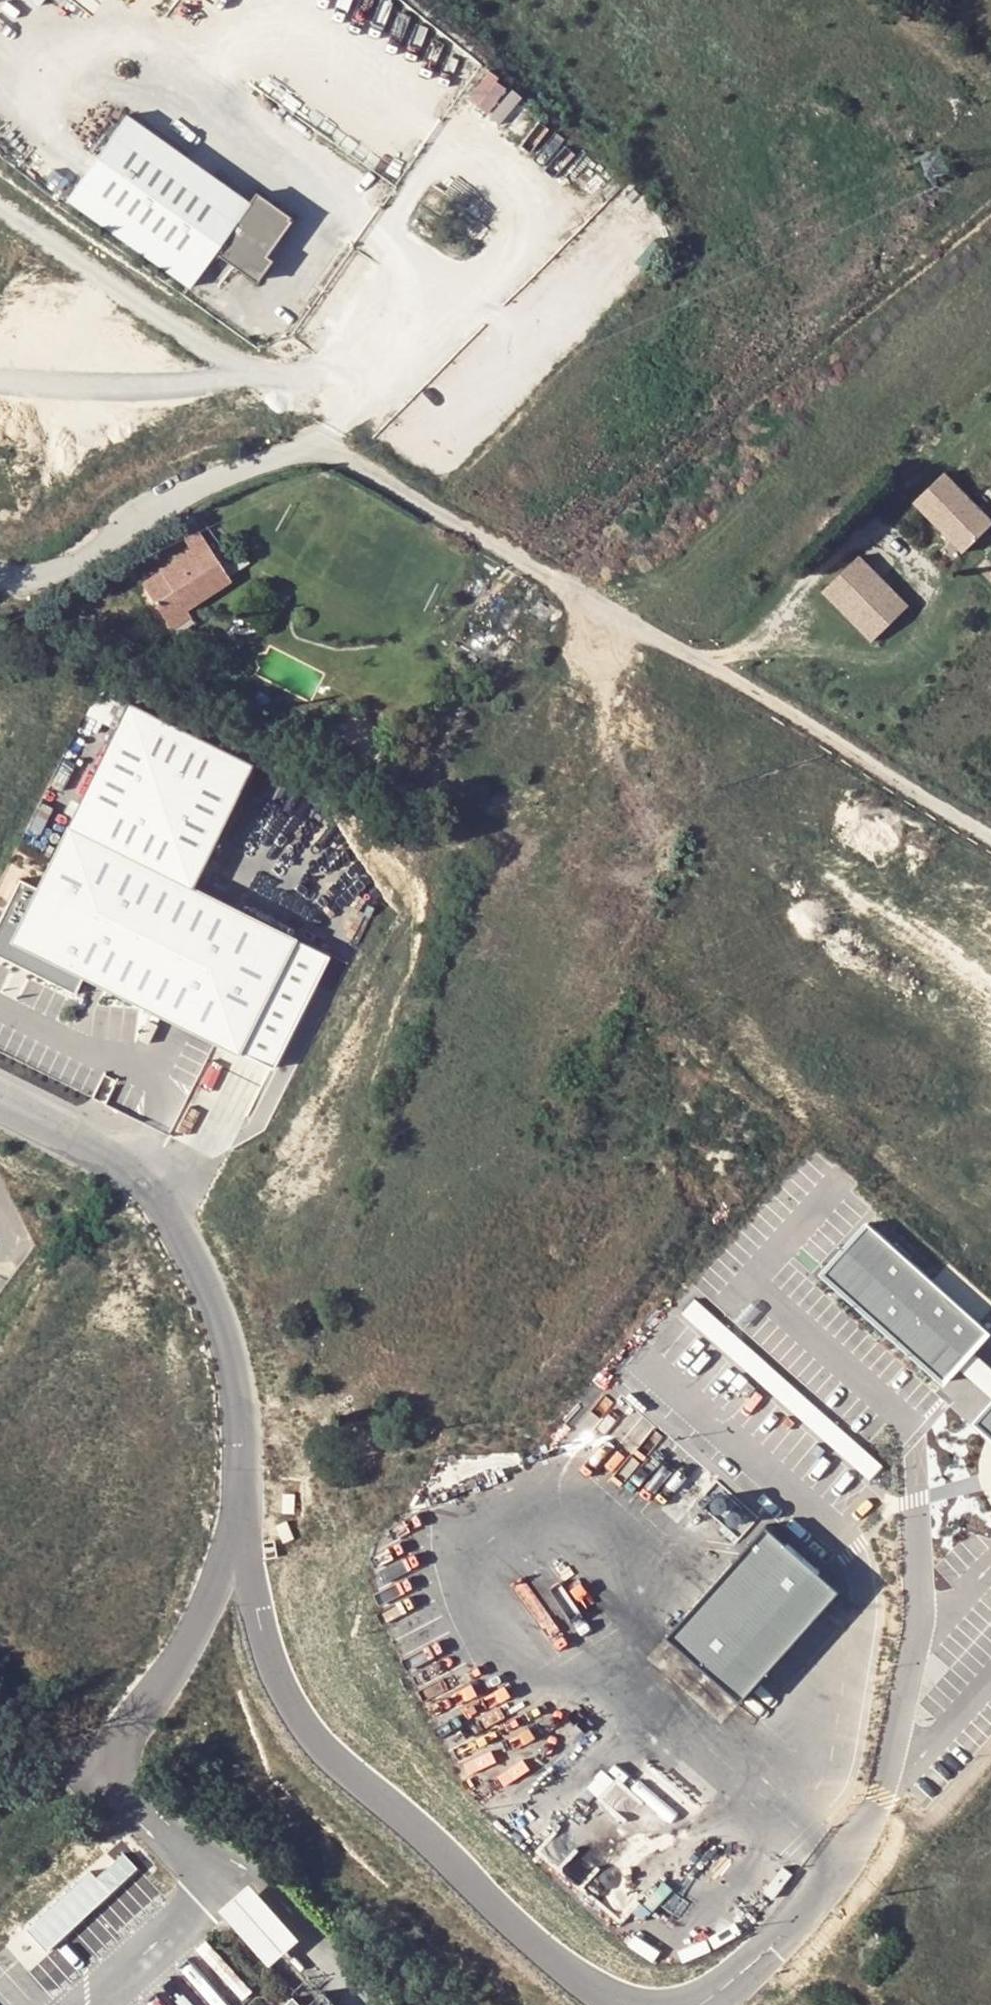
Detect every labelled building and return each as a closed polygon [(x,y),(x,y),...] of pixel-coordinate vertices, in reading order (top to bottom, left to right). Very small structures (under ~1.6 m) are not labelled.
[(470,96),(504,119),(523,91),(490,68),(470,96)] [(221,239),(256,191),(134,103),(74,185),(195,274),(221,239)] [(256,191),(221,239),(262,269),(277,249),(270,244),(297,207),(262,182),(256,191)] [(910,498),(960,549),(990,520),(940,469),(910,498)] [(179,592),(222,567),(190,514),(174,522),(182,537),(134,565),(162,612),(183,600),(179,592)] [(819,589),(844,614),(880,578),(855,553),(819,589)] [(880,578),(844,614),(870,639),(906,604),(880,578)] [(279,586),(269,581),(264,590),(274,596),(279,586)] [(70,825),(193,885),(253,765),(131,704),(70,825)] [(402,791),(411,798),(420,784),(410,778),(402,791)] [(70,825),(38,888),(20,879),(0,919),(0,956),(75,993),(84,975),(273,1068),(330,953),(193,885),(70,825)] [(824,1272),(944,1381),(958,1366),(972,1350),(989,1331),(868,1223),(824,1272)] [(685,1311),(872,1481),(883,1468),(697,1298),(685,1311)] [(958,1366),(990,1396),(990,1367),(972,1350),(958,1366)] [(976,1421),(990,1434),(990,1405),(976,1421)] [(283,1494),(281,1514),(294,1515),(295,1495),(283,1494)] [(767,1524),(667,1635),(740,1701),(840,1591),(767,1524)] [(249,1889),(218,1915),(267,1971),(299,1944),(249,1889)]
